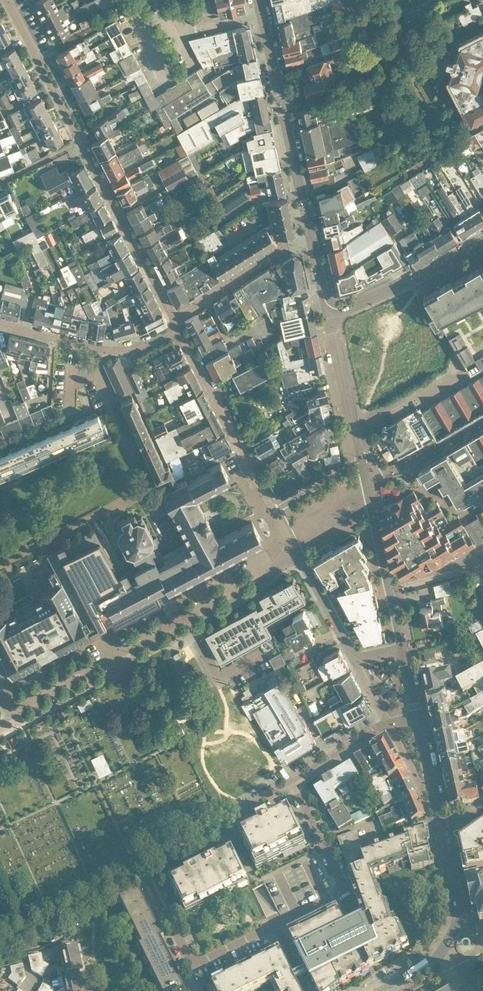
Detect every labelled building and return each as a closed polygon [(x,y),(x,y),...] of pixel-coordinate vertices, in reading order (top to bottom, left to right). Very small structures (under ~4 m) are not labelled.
[(39,12),(55,3),(54,0),(39,0),(35,2),(39,12)] [(83,13),(84,16),(99,9),(99,10),(121,0),(89,0),(79,5),(81,9),(83,13)] [(213,2),(214,4),(215,6),(216,7),(217,8),(218,13),(221,15),(227,14),(229,15),(231,15),(233,14),(235,14),(236,13),(237,11),(237,12),(243,11),(245,7),(243,0),(214,0),(213,2)] [(278,20),(279,19),(318,7),(331,3),(331,2),(339,0),(274,0),(278,20)] [(458,14),(463,24),(482,14),(478,5),(473,7),(470,1),(465,4),(468,9),(458,14)] [(62,5),(57,7),(55,3),(39,12),(44,21),(65,11),(62,5)] [(279,22),(283,42),(296,39),(334,26),(333,22),(330,23),(328,18),(321,19),(320,13),(333,10),(331,3),(318,7),(279,19),(279,22)] [(80,9),(78,4),(74,6),(78,16),(83,13),(81,9),(80,9)] [(408,24),(426,17),(422,6),(404,13),(408,24)] [(63,19),(68,17),(65,11),(44,21),(49,31),(65,23),(63,19)] [(200,15),(191,21),(193,24),(202,19),(200,15)] [(104,27),(109,37),(110,38),(121,31),(115,19),(104,27)] [(349,29),(346,22),(334,26),(296,39),(283,42),(285,53),(295,51),(302,49),(321,42),(323,39),(349,29)] [(71,33),(65,23),(49,31),(55,41),(71,33)] [(190,42),(194,48),(194,49),(206,46),(234,40),(251,36),(249,26),(233,29),(232,29),(226,30),(225,30),(225,31),(215,33),(214,32),(214,33),(204,36),(203,35),(203,36),(192,38),(191,38),(190,41),(190,42)] [(10,39),(5,28),(0,31),(0,44),(10,39)] [(127,42),(121,31),(110,38),(115,48),(127,42)] [(482,117),(482,96),(480,91),(477,92),(474,87),(476,81),(479,82),(482,71),(482,34),(462,44),(458,58),(449,55),(449,54),(445,47),(426,57),(438,81),(443,78),(442,77),(447,62),(453,64),(452,66),(455,67),(451,81),(472,123),(482,117)] [(199,60),(200,60),(209,58),(220,53),(253,46),(253,45),(254,45),(253,44),(251,37),(252,36),(251,35),(251,36),(234,40),(206,46),(194,49),(194,48),(193,48),(193,49),(194,49),(199,59),(199,60)] [(328,40),(329,41),(306,49),(307,50),(296,53),(286,55),(288,65),(319,55),(319,54),(323,53),(332,51),(331,48),(348,42),(345,35),(328,40)] [(133,53),(127,42),(115,48),(113,49),(119,59),(121,59),(133,53)] [(335,59),(349,55),(348,51),(360,47),(359,42),(332,51),(323,53),(319,54),(319,55),(321,60),(308,64),(311,72),(306,74),(308,81),(306,81),(309,92),(311,92),(312,93),(318,92),(317,89),(332,85),(331,84),(337,83),(329,58),(334,56),(335,59)] [(90,49),(88,44),(72,52),(70,48),(56,55),(61,64),(85,52),(90,49)] [(200,60),(203,66),(212,63),(222,61),(221,59),(231,57),(232,61),(255,56),(255,55),(256,55),(256,54),(255,54),(253,46),(220,53),(209,58),(200,60)] [(1,67),(7,64),(7,65),(20,58),(14,47),(1,54),(3,58),(0,60),(0,66),(1,67)] [(79,66),(77,63),(93,54),(90,49),(85,52),(61,64),(66,74),(79,66)] [(121,59),(119,59),(116,61),(124,75),(140,67),(133,53),(121,59)] [(12,75),(8,77),(8,78),(26,68),(20,58),(7,65),(12,75)] [(229,67),(211,79),(218,90),(230,81),(238,77),(245,76),(258,72),(256,60),(237,64),(230,68),(229,67)] [(75,71),(66,75),(71,84),(96,72),(103,68),(100,62),(82,72),(80,68),(75,71)] [(121,77),(123,81),(126,79),(127,81),(134,77),(138,84),(146,79),(140,67),(124,75),(121,77)] [(26,68),(8,78),(13,89),(31,79),(26,68)] [(185,76),(192,87),(203,80),(202,80),(196,70),(185,76)] [(71,84),(79,99),(96,90),(92,82),(99,78),(96,72),(71,84)] [(244,100),(264,96),(263,90),(259,72),(258,72),(245,76),(238,77),(230,81),(218,90),(227,103),(225,104),(228,110),(212,119),(215,123),(238,111),(235,105),(242,101),(244,101),(244,100)] [(185,76),(175,83),(182,93),(192,87),(185,76)] [(16,94),(19,99),(37,90),(31,79),(13,89),(16,94)] [(144,96),(153,92),(146,79),(138,84),(144,96)] [(203,80),(192,87),(182,93),(177,97),(172,100),(167,103),(163,105),(164,108),(171,119),(212,94),(203,80)] [(170,86),(177,97),(182,93),(175,83),(170,86)] [(170,86),(165,89),(172,100),(177,97),(170,86)] [(374,106),(367,87),(350,93),(353,100),(337,106),(335,99),(313,107),(298,111),(301,125),(328,119),(329,124),(356,114),(374,106)] [(160,92),(167,103),(172,100),(165,89),(160,92)] [(109,92),(100,97),(96,90),(79,99),(85,111),(112,97),(109,92)] [(5,92),(0,94),(1,95),(0,95),(0,103),(2,107),(10,103),(5,92)] [(160,104),(155,96),(153,92),(144,96),(150,109),(155,107),(156,107),(160,104)] [(167,103),(160,92),(155,96),(160,104),(162,103),(163,105),(167,103)] [(176,133),(181,142),(187,153),(214,139),(212,136),(224,130),(225,134),(230,143),(239,138),(238,135),(246,131),(248,130),(261,127),(271,125),(264,96),(244,100),(244,101),(242,101),(235,105),(238,111),(215,123),(212,119),(228,110),(225,104),(219,108),(220,108),(208,115),(202,118),(176,133)] [(41,97),(28,104),(28,105),(24,107),(29,117),(46,108),(41,97)] [(214,99),(197,109),(202,118),(208,115),(219,108),(214,99)] [(448,100),(441,103),(444,110),(451,106),(448,100)] [(404,115),(396,118),(398,125),(415,119),(405,102),(401,104),(402,110),(404,115)] [(160,104),(156,107),(155,107),(159,112),(164,108),(163,105),(162,103),(160,104)] [(46,108),(29,117),(34,128),(52,119),(46,108)] [(97,135),(112,127),(112,126),(114,125),(115,123),(116,121),(115,119),(125,114),(122,108),(92,124),(97,135)] [(12,126),(16,124),(15,123),(20,121),(14,110),(7,115),(12,126)] [(329,124),(328,119),(301,125),(302,126),(308,154),(308,155),(325,151),(334,148),(338,147),(346,144),(345,143),(361,137),(356,114),(329,124)] [(34,128),(39,138),(44,136),(57,129),(52,119),(34,128)] [(401,132),(419,125),(415,119),(398,125),(401,132)] [(156,133),(171,124),(170,121),(159,127),(154,129),(156,133)] [(9,127),(12,133),(15,138),(21,135),(16,124),(12,126),(9,127)] [(108,131),(109,133),(91,143),(99,158),(116,150),(109,136),(110,135),(111,136),(120,131),(117,126),(108,131)] [(244,150),(275,143),(271,127),(261,129),(250,132),(250,136),(245,137),(242,139),(244,150)] [(474,133),(481,144),(482,143),(482,128),(474,133)] [(50,147),(63,140),(57,129),(44,136),(50,147)] [(2,146),(16,140),(15,138),(12,133),(0,138),(0,156),(6,154),(5,154),(2,146)] [(469,144),(472,149),(481,144),(474,133),(465,137),(467,141),(469,144)] [(458,146),(461,149),(469,144),(467,141),(466,141),(458,146)] [(139,145),(138,145),(140,150),(148,146),(145,142),(139,145)] [(181,157),(187,153),(181,142),(174,145),(181,157)] [(254,173),(280,168),(275,143),(244,150),(241,151),(245,170),(253,168),(254,173)] [(341,153),(347,151),(346,144),(338,147),(334,148),(325,151),(308,155),(311,166),(320,164),(328,163),(326,157),(341,153)] [(119,161),(134,154),(140,150),(138,145),(117,156),(115,152),(100,160),(105,170),(109,167),(108,166),(114,162),(115,164),(119,162),(119,161)] [(386,159),(378,145),(357,154),(365,170),(386,159)] [(39,153),(35,146),(26,151),(30,157),(39,153)] [(20,148),(5,154),(6,154),(0,156),(0,175),(14,170),(10,161),(24,156),(20,148)] [(108,166),(109,167),(105,170),(109,178),(125,170),(123,166),(143,155),(140,150),(134,154),(119,161),(119,162),(115,164),(114,162),(108,166)] [(189,152),(187,153),(188,154),(197,171),(199,176),(204,174),(192,151),(189,152)] [(433,160),(439,157),(435,151),(430,154),(433,160)] [(449,151),(437,158),(438,159),(443,166),(443,167),(444,169),(455,162),(449,151)] [(188,154),(158,169),(167,187),(197,171),(188,154)] [(235,161),(231,156),(226,159),(229,165),(235,161)] [(128,178),(155,164),(152,158),(110,180),(116,190),(130,182),(128,178)] [(336,168),(344,164),(342,158),(328,164),(321,166),(311,168),(315,187),(335,181),(333,173),(337,172),(336,168)] [(430,165),(434,172),(443,167),(443,166),(438,159),(430,165)] [(77,190),(84,186),(93,181),(84,164),(71,170),(70,167),(61,171),(44,181),(49,191),(71,180),(77,190)] [(473,170),(475,174),(482,187),(482,175),(477,167),(473,170)] [(247,181),(264,178),(265,182),(274,180),(274,179),(282,177),(280,168),(254,173),(249,174),(246,176),(247,181)] [(421,170),(411,177),(416,186),(426,179),(421,170)] [(470,177),(482,197),(482,187),(475,174),(470,177)] [(134,190),(146,184),(143,177),(116,191),(122,203),(137,195),(134,190)] [(286,196),(285,191),(282,177),(274,179),(274,180),(265,182),(266,186),(259,188),(259,186),(250,188),(251,195),(267,191),(268,195),(261,197),(262,202),(267,201),(268,201),(268,200),(286,196)] [(411,177),(400,183),(406,192),(416,186),(411,177)] [(357,190),(352,192),(348,183),(327,193),(317,195),(321,211),(338,207),(354,198),(353,198),(355,197),(365,192),(363,188),(358,191),(357,190)] [(392,188),(398,197),(397,198),(401,204),(409,199),(405,192),(406,192),(400,183),(392,188)] [(210,184),(204,188),(210,199),(216,195),(210,184)] [(456,188),(471,212),(480,227),(482,225),(482,212),(479,207),(476,209),(461,185),(456,188)] [(83,201),(86,208),(102,199),(95,186),(79,194),(69,200),(73,206),(83,201)] [(202,197),(207,194),(204,188),(199,191),(202,197)] [(383,194),(389,203),(397,198),(398,197),(392,188),(383,194)] [(245,191),(240,194),(244,200),(249,196),(245,191)] [(443,197),(442,197),(457,221),(454,222),(463,237),(471,232),(452,200),(448,194),(447,194),(446,191),(441,194),(443,197)] [(463,207),(453,191),(448,194),(452,200),(471,232),(480,227),(471,212),(468,214),(463,207)] [(2,220),(11,215),(18,211),(16,207),(9,192),(0,197),(0,216),(2,220)] [(221,207),(224,205),(234,198),(231,194),(220,201),(218,198),(220,197),(218,194),(216,195),(210,199),(216,210),(221,207)] [(321,211),(321,213),(323,222),(337,220),(337,219),(341,218),(358,209),(358,208),(365,205),(377,199),(375,195),(356,204),(354,198),(338,207),(321,211)] [(294,233),(286,196),(268,200),(268,201),(267,201),(274,230),(269,231),(266,227),(245,241),(211,263),(221,279),(256,257),(277,244),(272,237),(294,233)] [(164,203),(161,197),(144,207),(142,203),(127,211),(132,221),(159,206),(164,203)] [(27,215),(32,213),(32,212),(26,201),(19,205),(23,212),(25,212),(26,215),(27,215)] [(69,220),(73,226),(93,216),(95,220),(97,223),(111,215),(103,201),(88,209),(89,210),(69,220)] [(172,211),(167,201),(164,203),(159,206),(132,221),(137,230),(152,222),(149,217),(155,214),(156,215),(160,217),(172,211)] [(226,204),(221,208),(225,213),(230,210),(226,204)] [(348,230),(348,228),(343,228),(342,225),(355,219),(352,213),(358,210),(358,209),(341,218),(337,219),(337,220),(323,222),(326,235),(348,230)] [(403,226),(394,211),(383,218),(392,232),(403,226)] [(38,222),(33,212),(32,212),(32,213),(27,215),(26,215),(25,216),(30,226),(38,222)] [(187,219),(184,214),(155,229),(153,226),(138,233),(143,243),(180,224),(180,223),(187,219)] [(438,216),(434,218),(451,245),(459,240),(450,225),(445,228),(438,216)] [(112,217),(98,224),(82,233),(85,240),(102,231),(104,235),(117,228),(112,217)] [(437,233),(433,235),(442,250),(451,245),(434,218),(430,221),(437,233)] [(353,267),(395,241),(385,228),(386,228),(380,220),(360,235),(360,234),(343,246),(329,249),(329,250),(334,270),(348,267),(347,266),(353,265),(353,267)] [(428,239),(425,240),(425,241),(434,256),(442,250),(433,235),(425,223),(421,226),(425,233),(424,234),(428,239)] [(177,228),(164,234),(166,238),(160,241),(159,238),(144,245),(153,261),(167,254),(164,248),(183,238),(177,228)] [(16,248),(24,243),(27,242),(34,238),(35,237),(37,237),(33,229),(12,240),(16,248)] [(214,230),(208,233),(218,248),(223,245),(214,230)] [(346,240),(350,237),(348,230),(326,235),(329,247),(341,244),(341,242),(345,241),(346,240)] [(419,238),(414,230),(408,233),(425,261),(434,256),(425,241),(424,241),(421,237),(419,238)] [(50,231),(44,234),(50,244),(55,242),(50,231)] [(44,233),(37,237),(35,237),(41,249),(49,245),(44,233)] [(101,264),(128,249),(120,233),(105,241),(111,251),(98,258),(86,264),(89,270),(101,264)] [(198,238),(202,249),(204,248),(209,260),(216,257),(213,252),(218,249),(218,248),(208,233),(198,238)] [(425,261),(408,233),(399,239),(403,245),(407,242),(411,249),(407,251),(417,266),(425,261)] [(194,241),(198,250),(202,249),(198,238),(194,241)] [(395,241),(353,267),(353,268),(349,270),(334,273),(336,279),(339,293),(358,289),(406,261),(395,241)] [(23,287),(32,284),(30,279),(26,270),(18,247),(10,251),(23,287)] [(189,256),(188,256),(186,250),(186,249),(171,257),(172,258),(170,259),(168,256),(154,263),(158,272),(184,259),(189,256)] [(103,274),(105,273),(133,258),(129,251),(115,258),(116,261),(115,262),(114,261),(100,269),(103,274)] [(40,263),(42,262),(47,260),(42,252),(36,254),(40,263)] [(233,291),(242,308),(249,320),(266,309),(261,300),(300,288),(306,286),(300,256),(292,253),(276,263),(275,263),(233,291)] [(195,259),(192,254),(188,256),(189,256),(184,259),(158,272),(163,281),(178,274),(177,273),(180,272),(178,267),(185,264),(189,264),(193,262),(195,259)] [(103,274),(105,279),(120,272),(119,271),(121,270),(123,274),(137,266),(133,258),(105,273),(103,274)] [(175,278),(178,283),(167,289),(176,306),(179,307),(190,301),(189,300),(220,280),(214,272),(206,258),(175,278)] [(482,265),(481,264),(468,272),(467,271),(454,279),(453,278),(440,286),(439,286),(439,285),(424,294),(427,298),(431,305),(428,307),(428,306),(427,307),(431,312),(436,323),(440,321),(471,373),(482,366),(482,265)] [(73,265),(71,266),(72,269),(77,279),(81,277),(78,271),(76,271),(73,265)] [(115,295),(118,300),(130,294),(147,284),(139,268),(121,277),(125,284),(127,282),(130,287),(115,295)] [(77,279),(72,269),(63,273),(68,284),(77,279)] [(85,274),(85,276),(88,281),(87,281),(88,282),(94,279),(90,271),(85,274)] [(97,285),(94,279),(88,282),(91,289),(98,286),(98,287),(103,285),(103,284),(104,284),(103,282),(97,285)] [(5,281),(3,291),(0,301),(1,301),(0,307),(0,315),(16,319),(20,303),(26,304),(27,298),(23,286),(5,281)] [(147,284),(130,294),(139,311),(157,302),(147,284)] [(295,315),(295,314),(311,310),(308,293),(301,295),(300,288),(261,300),(266,309),(271,318),(272,320),(280,318),(287,316),(287,317),(295,315)] [(362,322),(346,331),(348,341),(348,342),(353,365),(352,365),(367,391),(365,392),(374,406),(402,390),(375,344),(431,312),(427,307),(418,290),(405,298),(362,323),(362,322)] [(222,321),(242,308),(233,291),(213,303),(222,321)] [(43,294),(42,297),(34,295),(32,306),(36,306),(35,308),(35,309),(32,322),(42,325),(48,301),(49,301),(49,295),(43,294)] [(61,295),(58,295),(59,304),(55,303),(56,304),(51,327),(59,329),(64,304),(64,303),(61,295)] [(115,338),(112,326),(112,325),(110,325),(107,314),(95,312),(90,300),(83,303),(84,305),(90,318),(88,335),(103,338),(115,339),(115,338)] [(55,303),(49,301),(48,301),(42,325),(51,327),(56,304),(55,303)] [(78,315),(79,310),(83,308),(80,301),(75,304),(74,304),(72,314),(71,314),(68,331),(76,333),(80,316),(78,315)] [(166,321),(157,302),(139,311),(149,330),(166,321)] [(74,304),(75,304),(64,303),(64,304),(59,329),(68,331),(71,314),(72,314),(74,304)] [(78,315),(80,316),(76,333),(85,335),(87,325),(88,318),(83,308),(79,310),(78,315)] [(280,318),(284,336),(291,335),(316,330),(311,310),(295,314),(295,315),(287,317),(287,316),(280,318)] [(191,333),(204,326),(214,321),(211,315),(201,321),(197,314),(185,320),(191,333)] [(132,320),(131,321),(127,322),(112,326),(115,338),(120,337),(121,338),(136,334),(132,320)] [(206,330),(204,326),(191,333),(196,342),(208,335),(208,334),(218,328),(216,324),(206,330)] [(196,342),(199,349),(222,338),(221,337),(212,342),(210,339),(221,334),(218,328),(208,334),(208,335),(196,342)] [(297,343),(299,355),(320,351),(316,332),(295,336),(290,338),(291,344),(297,343)] [(6,350),(8,356),(11,357),(17,358),(23,337),(10,334),(7,344),(6,350)] [(17,361),(23,363),(25,355),(31,357),(36,340),(23,337),(17,358),(17,361)] [(251,337),(246,340),(250,347),(255,344),(251,337)] [(229,369),(239,364),(248,359),(247,358),(254,354),(250,347),(243,351),(239,343),(228,350),(222,338),(199,349),(215,379),(227,372),(227,371),(229,369)] [(273,373),(276,386),(283,384),(311,378),(320,375),(319,370),(324,369),(321,352),(290,359),(289,358),(281,339),(276,342),(280,356),(277,361),(276,361),(277,367),(276,367),(277,372),(273,373)] [(32,372),(32,371),(33,367),(36,368),(36,367),(48,368),(48,360),(48,356),(46,355),(49,344),(36,340),(31,357),(29,367),(30,372),(32,372)] [(0,366),(8,362),(2,347),(0,342),(0,365),(0,366)] [(180,345),(179,346),(152,360),(156,366),(159,365),(162,372),(171,368),(187,360),(187,361),(187,360),(180,345)] [(118,356),(103,363),(106,369),(120,362),(118,356)] [(245,366),(232,373),(240,388),(271,372),(263,357),(245,366)] [(120,362),(106,369),(108,374),(123,368),(120,362)] [(178,376),(164,383),(166,387),(167,388),(170,386),(194,373),(190,365),(176,372),(178,376)] [(123,368),(108,374),(111,380),(125,373),(123,368)] [(136,368),(126,373),(135,391),(145,387),(136,368)] [(125,373),(111,380),(113,385),(128,379),(125,373)] [(166,387),(163,389),(169,401),(178,397),(177,394),(181,392),(180,389),(185,386),(189,394),(202,388),(194,373),(170,386),(167,388),(166,387)] [(423,411),(422,411),(435,433),(437,438),(448,432),(456,427),(476,415),(477,415),(482,411),(482,375),(423,411)] [(23,399),(30,396),(31,396),(31,395),(27,385),(26,385),(23,378),(16,381),(23,399)] [(128,379),(113,385),(116,391),(130,384),(128,379)] [(38,394),(34,382),(27,385),(31,395),(31,396),(38,394)] [(130,384),(116,391),(118,396),(133,390),(130,384)] [(138,401),(141,400),(148,397),(147,397),(149,396),(144,387),(134,392),(138,401)] [(200,415),(212,409),(203,390),(176,403),(180,412),(180,415),(182,420),(184,420),(185,422),(200,415)] [(287,418),(282,421),(284,424),(289,421),(292,426),(297,434),(318,421),(317,417),(329,413),(326,401),(327,400),(324,390),(315,393),(300,397),(298,396),(295,396),(290,400),(289,405),(292,409),(285,414),(287,418)] [(156,478),(167,473),(171,471),(168,464),(164,466),(132,395),(121,400),(156,478)] [(146,413),(153,410),(148,397),(141,400),(146,413)] [(12,404),(16,413),(18,417),(23,428),(34,424),(30,412),(29,413),(27,408),(24,400),(12,404)] [(51,404),(42,408),(41,408),(46,419),(51,417),(55,415),(51,404)] [(422,411),(420,407),(387,426),(385,426),(383,427),(382,430),(384,432),(385,432),(387,436),(387,437),(395,451),(396,451),(399,457),(424,444),(422,440),(435,433),(422,411)] [(46,419),(41,408),(35,410),(40,421),(46,419)] [(200,415),(185,422),(175,427),(168,430),(156,436),(161,448),(218,419),(212,409),(200,415)] [(40,421),(35,410),(30,412),(34,424),(40,421)] [(97,413),(84,418),(93,438),(108,431),(104,421),(101,422),(97,413)] [(3,436),(23,428),(18,417),(6,422),(0,425),(0,428),(3,436)] [(84,418),(72,424),(79,440),(80,443),(93,438),(84,418)] [(223,430),(218,419),(161,448),(167,459),(193,447),(190,441),(206,433),(208,437),(214,434),(223,430)] [(285,444),(279,447),(285,457),(289,455),(294,464),(309,455),(313,456),(317,454),(317,453),(322,454),(326,452),(327,448),(326,447),(328,440),(324,439),(322,435),(321,432),(323,431),(324,427),(320,420),(318,421),(297,434),(290,438),(283,442),(285,444)] [(153,428),(156,436),(168,430),(164,423),(153,428)] [(72,424),(59,429),(67,449),(80,443),(79,440),(72,424)] [(59,429),(46,434),(53,451),(55,454),(67,449),(59,429)] [(460,475),(466,472),(472,482),(453,493),(460,505),(473,497),(475,501),(482,497),(482,430),(475,434),(475,435),(447,452),(452,462),(453,462),(460,475)] [(260,456),(269,451),(280,444),(273,431),(253,442),(255,445),(254,445),(260,456)] [(224,432),(200,445),(207,459),(232,446),(224,432)] [(46,434),(34,440),(42,459),(55,454),(53,451),(46,434)] [(34,440),(21,445),(27,462),(29,465),(42,459),(34,440)] [(21,445),(8,451),(16,470),(29,465),(27,462),(21,445)] [(0,454),(0,467),(2,472),(3,476),(16,470),(8,451),(0,454)] [(449,486),(453,493),(472,482),(466,472),(460,475),(453,462),(452,462),(447,452),(423,466),(420,468),(428,482),(437,476),(444,489),(449,486)] [(46,552),(61,580),(88,632),(112,619),(113,621),(157,597),(154,591),(160,588),(166,585),(168,590),(262,540),(252,521),(218,539),(208,521),(209,521),(205,514),(205,515),(195,497),(229,478),(220,461),(229,456),(229,455),(217,461),(212,464),(210,466),(211,468),(187,481),(185,477),(176,482),(171,471),(167,473),(172,484),(161,490),(174,513),(191,547),(185,550),(158,564),(151,551),(154,549),(153,546),(150,547),(153,537),(144,520),(141,515),(136,517),(134,513),(129,515),(120,519),(121,520),(116,522),(119,527),(114,529),(126,552),(135,555),(132,556),(134,560),(138,558),(141,565),(134,569),(132,565),(119,572),(93,527),(46,552)] [(277,457),(266,463),(273,474),(283,468),(277,457)] [(177,459),(169,462),(176,477),(184,473),(177,459)] [(381,485),(384,502),(395,500),(394,493),(402,492),(400,482),(381,485)] [(437,566),(474,544),(476,543),(464,524),(460,526),(455,518),(454,518),(454,517),(453,518),(449,520),(438,501),(425,508),(414,489),(382,508),(392,554),(404,575),(420,574),(436,564),(437,566)] [(482,540),(482,514),(466,524),(477,543),(482,540)] [(343,579),(348,588),(371,583),(370,575),(368,572),(369,571),(363,562),(366,560),(361,551),(364,550),(356,536),(352,539),(351,537),(346,540),(347,542),(315,561),(329,584),(330,583),(331,585),(343,579)] [(289,615),(286,611),(306,600),(294,578),(260,596),(263,602),(265,604),(258,608),(257,605),(206,633),(212,644),(211,645),(210,646),(216,655),(217,655),(218,654),(222,662),(258,642),(272,634),(269,627),(292,614),(292,613),(289,615)] [(88,632),(61,580),(40,591),(43,596),(0,618),(0,651),(1,653),(1,654),(11,673),(88,632)] [(437,596),(452,591),(450,580),(434,584),(437,596)] [(338,590),(364,638),(365,639),(383,635),(371,583),(348,588),(338,590)] [(468,588),(465,586),(459,587),(461,591),(465,591),(467,594),(470,593),(468,588)] [(445,596),(440,597),(431,599),(431,601),(427,602),(428,606),(421,608),(422,616),(421,616),(423,626),(430,624),(431,627),(441,625),(444,624),(441,609),(443,609),(441,602),(446,601),(445,596)] [(291,618),(284,622),(288,630),(286,631),(291,640),(294,638),(297,644),(305,640),(307,643),(315,639),(306,622),(309,620),(304,611),(295,616),(293,617),(294,617),(292,618),(291,618)] [(473,638),(476,637),(482,650),(482,631),(479,623),(468,628),(473,638)] [(320,665),(327,678),(349,666),(340,648),(325,656),(328,661),(320,665)] [(280,652),(269,658),(274,668),(285,662),(280,652)] [(426,696),(445,692),(447,691),(446,684),(453,682),(450,670),(440,672),(439,669),(438,669),(438,668),(430,670),(421,672),(426,696)] [(428,709),(430,713),(440,711),(448,710),(452,709),(451,704),(452,702),(451,696),(462,691),(463,693),(473,688),(478,697),(482,694),(482,669),(457,683),(458,685),(447,691),(445,692),(426,696),(428,709)] [(341,692),(328,699),(332,707),(334,706),(348,698),(361,691),(351,671),(342,676),(334,680),(341,692)] [(246,693),(242,696),(245,701),(242,703),(249,714),(251,717),(256,713),(266,729),(269,734),(271,738),(284,759),(315,740),(315,739),(279,680),(279,681),(270,686),(262,691),(253,696),(248,687),(244,690),(246,693)] [(301,682),(298,684),(301,691),(306,689),(304,683),(301,682)] [(301,691),(308,704),(319,698),(312,685),(301,691)] [(476,712),(476,711),(482,707),(482,694),(478,697),(470,701),(462,705),(469,716),(476,712)] [(331,708),(313,717),(323,735),(335,729),(339,727),(343,724),(344,726),(368,713),(368,709),(361,696),(350,702),(348,698),(334,706),(332,707),(331,708)] [(93,703),(89,697),(77,704),(81,710),(93,703)] [(65,706),(57,711),(60,716),(68,712),(65,706)] [(448,710),(440,711),(430,713),(432,722),(442,720),(441,718),(449,716),(449,715),(448,710)] [(175,712),(170,714),(179,734),(184,731),(180,722),(175,712)] [(433,730),(435,737),(454,732),(456,732),(454,724),(459,723),(459,720),(467,718),(466,712),(449,715),(449,716),(441,718),(442,720),(432,722),(431,722),(431,725),(432,728),(433,730)] [(456,732),(435,737),(438,749),(467,743),(464,730),(456,732)] [(398,759),(392,748),(387,737),(383,739),(357,755),(354,757),(360,767),(366,776),(398,759)] [(469,754),(467,743),(438,749),(440,760),(464,755),(469,754)] [(92,756),(100,775),(112,770),(104,751),(92,756)] [(442,767),(444,779),(468,774),(468,773),(468,772),(472,771),(470,760),(467,760),(464,755),(440,760),(439,760),(441,767),(442,767)] [(92,757),(88,758),(92,773),(97,771),(92,757)] [(392,798),(384,781),(391,778),(404,771),(404,770),(398,759),(366,776),(381,801),(387,797),(389,800),(392,798)] [(352,821),(342,803),(338,806),(337,803),(340,801),(333,791),(348,783),(351,789),(362,782),(359,776),(351,763),(330,775),(329,772),(320,778),(323,783),(314,789),(326,810),(329,808),(331,811),(328,812),(339,829),(352,821)] [(383,804),(385,808),(395,805),(403,801),(416,795),(409,780),(404,771),(391,778),(392,779),(387,782),(389,787),(395,785),(396,788),(396,787),(400,795),(392,799),(392,798),(389,800),(383,804)] [(444,779),(447,792),(468,788),(468,787),(476,785),(479,785),(477,780),(473,772),(468,773),(468,774),(444,779)] [(468,787),(468,788),(447,792),(451,807),(480,801),(477,791),(476,785),(468,787)] [(406,811),(406,812),(421,806),(416,795),(403,801),(405,804),(391,810),(392,813),(379,819),(381,824),(394,818),(394,817),(400,814),(406,811)] [(171,884),(187,917),(250,886),(265,915),(277,909),(305,967),(360,941),(291,801),(237,828),(245,844),(232,850),(169,881),(171,884)] [(394,817),(394,818),(381,824),(383,829),(411,818),(412,822),(425,816),(421,806),(406,812),(406,811),(400,814),(394,817)] [(367,809),(351,817),(354,824),(362,821),(369,817),(367,809)] [(287,931),(306,970),(300,973),(293,976),(279,948),(211,982),(212,984),(207,986),(209,990),(251,990),(277,979),(278,982),(274,983),(278,990),(300,990),(295,980),(301,976),(308,973),(317,990),(334,990),(341,986),(340,984),(348,980),(347,978),(353,975),(354,977),(362,973),(361,971),(389,957),(388,955),(402,949),(401,946),(408,943),(399,924),(394,926),(389,911),(386,912),(381,897),(379,898),(376,892),(379,891),(376,882),(373,883),(371,877),(373,876),(373,874),(379,872),(380,874),(388,871),(388,869),(394,866),(395,869),(409,863),(412,870),(431,866),(429,858),(431,858),(428,843),(430,842),(428,833),(426,834),(424,826),(404,831),(406,840),(362,855),(361,851),(364,850),(357,831),(340,837),(338,838),(351,875),(348,875),(364,920),(360,921),(360,920),(355,923),(355,924),(347,928),(337,907),(287,931)] [(458,846),(459,846),(459,847),(458,847),(461,857),(462,857),(463,861),(461,861),(464,874),(482,870),(482,826),(480,828),(479,827),(461,840),(462,840),(461,841),(460,841),(461,842),(460,845),(459,846),(458,846)] [(465,878),(474,919),(478,918),(479,922),(482,921),(482,874),(465,878)] [(181,986),(174,970),(176,969),(172,961),(170,962),(158,939),(161,937),(141,896),(144,895),(141,889),(120,899),(143,945),(140,946),(162,990),(184,990),(181,986)] [(59,949),(61,959),(62,962),(82,957),(79,945),(59,949)] [(32,971),(37,974),(43,963),(41,954),(28,957),(32,971)] [(58,976),(61,975),(65,974),(65,975),(78,972),(85,970),(82,957),(62,962),(64,968),(57,970),(58,976)] [(43,977),(48,965),(43,963),(37,974),(43,977)] [(10,967),(12,974),(22,981),(26,977),(23,964),(10,967)] [(65,974),(61,975),(64,988),(84,983),(83,978),(80,979),(78,972),(65,975),(65,974)] [(8,979),(19,987),(22,981),(12,974),(8,979)] [(82,989),(85,988),(84,983),(64,988),(65,990),(82,990),(82,989)]
